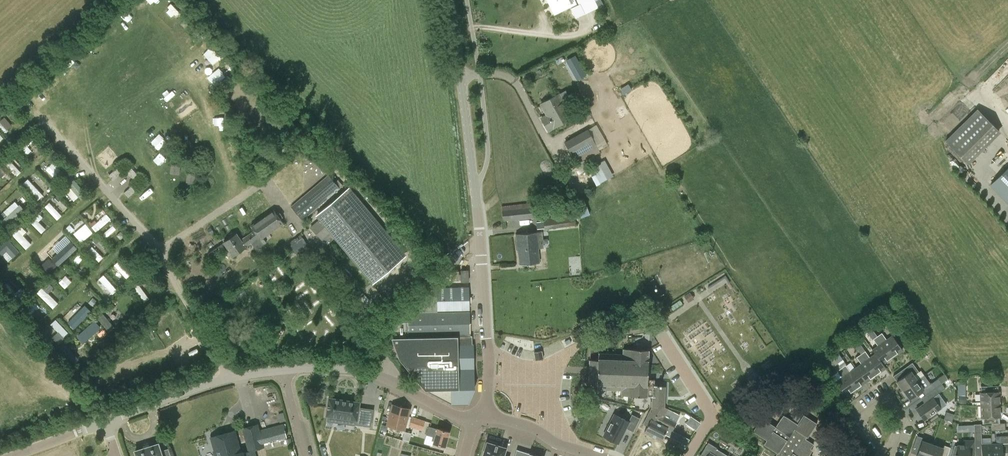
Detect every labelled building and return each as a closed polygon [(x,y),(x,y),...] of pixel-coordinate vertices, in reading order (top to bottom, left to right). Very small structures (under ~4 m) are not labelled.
[(553,2),(551,3),(556,14),(575,4),(573,0),(552,0),(553,2)] [(213,64),(220,57),(209,46),(202,53),(213,64)] [(575,55),(565,60),(577,80),(586,75),(575,55)] [(216,69),(207,76),(213,82),(221,75),(216,69)] [(629,82),(620,88),(623,94),(632,88),(629,82)] [(546,115),(541,118),(548,130),(573,117),(559,93),(540,103),(546,115)] [(181,117),(195,105),(189,98),(175,110),(181,117)] [(945,140),(967,162),(968,162),(969,163),(1001,131),(977,108),(945,140)] [(587,128),(564,141),(577,164),(593,155),(600,151),(587,128)] [(16,175),(20,171),(8,158),(4,162),(16,175)] [(591,175),(594,184),(612,177),(605,159),(589,165),(593,174),(591,175)] [(181,164),(171,163),(170,175),(180,176),(181,164)] [(988,184),(1007,204),(1007,163),(988,184)] [(328,174),(318,183),(314,187),(314,186),(291,205),(303,219),(325,200),(340,188),(328,174)] [(71,201),(83,194),(72,176),(60,184),(71,201)] [(22,183),(35,197),(41,192),(27,178),(22,183)] [(128,196),(134,190),(130,185),(123,191),(128,196)] [(316,217),(318,220),(310,227),(322,240),(329,233),(373,285),(406,256),(349,188),(316,217)] [(508,197),(509,202),(528,199),(527,193),(508,197)] [(561,206),(570,206),(569,197),(560,198),(561,206)] [(6,214),(17,204),(14,200),(3,210),(6,214)] [(48,201),(44,205),(57,219),(61,215),(48,201)] [(533,217),(537,216),(537,213),(540,213),(538,201),(502,205),(503,220),(533,217)] [(266,242),(263,237),(284,223),(274,209),(251,225),(254,230),(241,239),(236,232),(223,242),(233,256),(251,242),(256,249),(266,242)] [(38,221),(42,217),(37,211),(28,220),(40,233),(45,228),(38,221)] [(105,213),(90,225),(95,231),(110,219),(105,213)] [(543,218),(544,230),(576,225),(574,214),(543,218)] [(21,234),(26,232),(21,224),(17,226),(21,234)] [(111,224),(101,234),(105,238),(115,228),(111,224)] [(25,248),(31,243),(15,227),(9,233),(25,248)] [(516,233),(517,250),(518,250),(519,264),(539,262),(538,248),(543,248),(542,231),(540,231),(516,233)] [(282,260),(294,251),(297,255),(307,247),(298,235),(288,242),(289,243),(276,252),(282,260)] [(19,250),(6,237),(0,242),(0,256),(6,251),(12,257),(19,250)] [(58,266),(75,246),(65,237),(47,257),(58,266)] [(92,245),(87,250),(98,261),(103,257),(92,245)] [(74,265),(83,257),(79,253),(70,261),(74,265)] [(47,258),(40,264),(48,272),(55,265),(47,258)] [(118,259),(113,264),(127,279),(132,274),(118,259)] [(28,285),(37,277),(26,266),(18,274),(28,285)] [(469,269),(461,269),(461,273),(461,282),(468,281),(469,281),(469,269)] [(409,312),(409,334),(409,336),(421,336),(443,336),(450,336),(469,335),(470,335),(469,310),(469,309),(469,287),(468,281),(461,282),(461,273),(459,273),(459,270),(448,270),(448,273),(433,287),(425,295),(409,305),(409,306),(409,312)] [(97,289),(104,296),(112,289),(105,281),(97,289)] [(136,282),(131,286),(143,301),(148,297),(136,282)] [(39,290),(46,298),(54,292),(47,284),(39,290)] [(690,291),(685,294),(689,300),(694,297),(690,291)] [(84,304),(67,321),(74,327),(90,310),(84,304)] [(106,331),(113,325),(102,315),(96,321),(106,331)] [(85,342),(100,326),(93,320),(78,336),(85,342)] [(409,322),(391,322),(391,337),(399,359),(424,389),(451,404),(465,403),(464,389),(474,389),(474,388),(473,388),(472,335),(470,336),(409,337),(409,322)] [(892,334),(886,339),(882,333),(878,336),(892,356),(903,349),(892,334)] [(52,339),(55,344),(63,339),(60,334),(52,339)] [(877,345),(872,349),(883,363),(892,356),(878,336),(873,339),(877,345)] [(590,371),(589,381),(597,381),(597,388),(621,389),(621,395),(646,396),(653,396),(652,404),(652,406),(664,406),(664,400),(664,395),(665,385),(661,385),(661,384),(653,384),(647,384),(648,381),(648,378),(648,375),(648,373),(648,364),(655,364),(655,355),(648,354),(649,349),(623,348),(622,353),(598,352),(598,359),(590,359),(590,365),(590,371)] [(865,350),(861,353),(876,374),(886,367),(883,363),(872,349),(875,353),(869,357),(865,350)] [(541,350),(534,352),(536,360),(543,359),(541,350)] [(860,363),(856,367),(866,381),(876,374),(861,353),(856,357),(860,363)] [(837,359),(836,360),(840,366),(845,362),(839,354),(835,357),(837,359)] [(846,396),(856,388),(841,367),(840,366),(836,360),(834,357),(829,361),(838,373),(833,376),(846,396)] [(896,380),(903,389),(924,374),(921,370),(919,371),(912,362),(893,376),(896,380)] [(856,367),(850,371),(846,365),(841,367),(856,388),(866,381),(856,367)] [(909,398),(922,390),(925,395),(935,388),(942,383),(938,378),(930,384),(924,374),(903,389),(909,398)] [(938,378),(942,383),(948,379),(944,374),(938,378)] [(981,386),(981,392),(980,392),(980,404),(1000,403),(999,391),(998,391),(998,385),(981,386)] [(941,408),(933,397),(938,393),(935,388),(925,395),(921,398),(925,402),(916,408),(924,420),(941,408)] [(958,403),(966,403),(967,403),(967,399),(966,399),(966,394),(964,394),(964,391),(959,391),(959,395),(958,395),(958,403)] [(370,426),(371,419),(363,418),(364,408),(359,408),(359,402),(329,398),(326,415),(356,419),(355,423),(370,426)] [(982,417),(982,418),(961,418),(961,422),(981,422),(981,420),(982,420),(982,423),(991,423),(999,422),(999,416),(1000,416),(1000,403),(980,404),(981,417),(982,417)] [(392,404),(387,425),(404,430),(410,409),(392,404)] [(643,422),(647,425),(644,431),(662,440),(667,428),(672,431),(677,421),(665,415),(669,408),(664,406),(652,406),(652,404),(650,409),(643,422)] [(958,414),(946,410),(943,417),(955,422),(958,414)] [(686,412),(684,415),(689,418),(686,423),(696,428),(700,421),(686,412)] [(615,413),(604,434),(619,442),(626,426),(634,430),(640,417),(632,413),(629,420),(615,413)] [(812,455),(809,454),(812,449),(810,448),(813,443),(805,438),(806,436),(808,437),(812,429),(817,423),(803,414),(797,423),(783,414),(775,426),(762,417),(753,430),(767,439),(764,444),(778,453),(779,452),(784,455),(812,455)] [(409,426),(422,430),(425,420),(412,416),(409,426)] [(287,437),(283,423),(261,429),(260,429),(258,423),(242,428),(248,451),(265,447),(263,443),(287,437)] [(975,453),(974,440),(974,424),(971,424),(971,431),(968,431),(968,439),(963,440),(963,444),(957,444),(957,445),(954,445),(951,455),(975,455),(975,453)] [(431,440),(433,441),(433,442),(445,446),(450,431),(428,425),(426,435),(432,436),(431,440)] [(243,451),(241,452),(235,430),(210,437),(214,450),(215,450),(217,455),(244,455),(243,451)] [(922,440),(923,437),(917,435),(911,452),(917,454),(916,455),(928,455),(933,443),(922,440)] [(483,455),(508,455),(504,455),(506,450),(500,448),(501,446),(496,445),(497,443),(489,440),(488,442),(487,442),(483,455)] [(136,450),(137,455),(171,455),(168,448),(162,450),(159,442),(136,450)] [(714,455),(718,448),(708,442),(700,455),(703,455),(716,455),(714,455)] [(992,443),(992,455),(1003,455),(1002,442),(992,443)] [(943,447),(933,443),(928,455),(947,455),(950,447),(944,445),(943,447)] [(992,443),(981,443),(981,455),(992,455),(992,443)]
